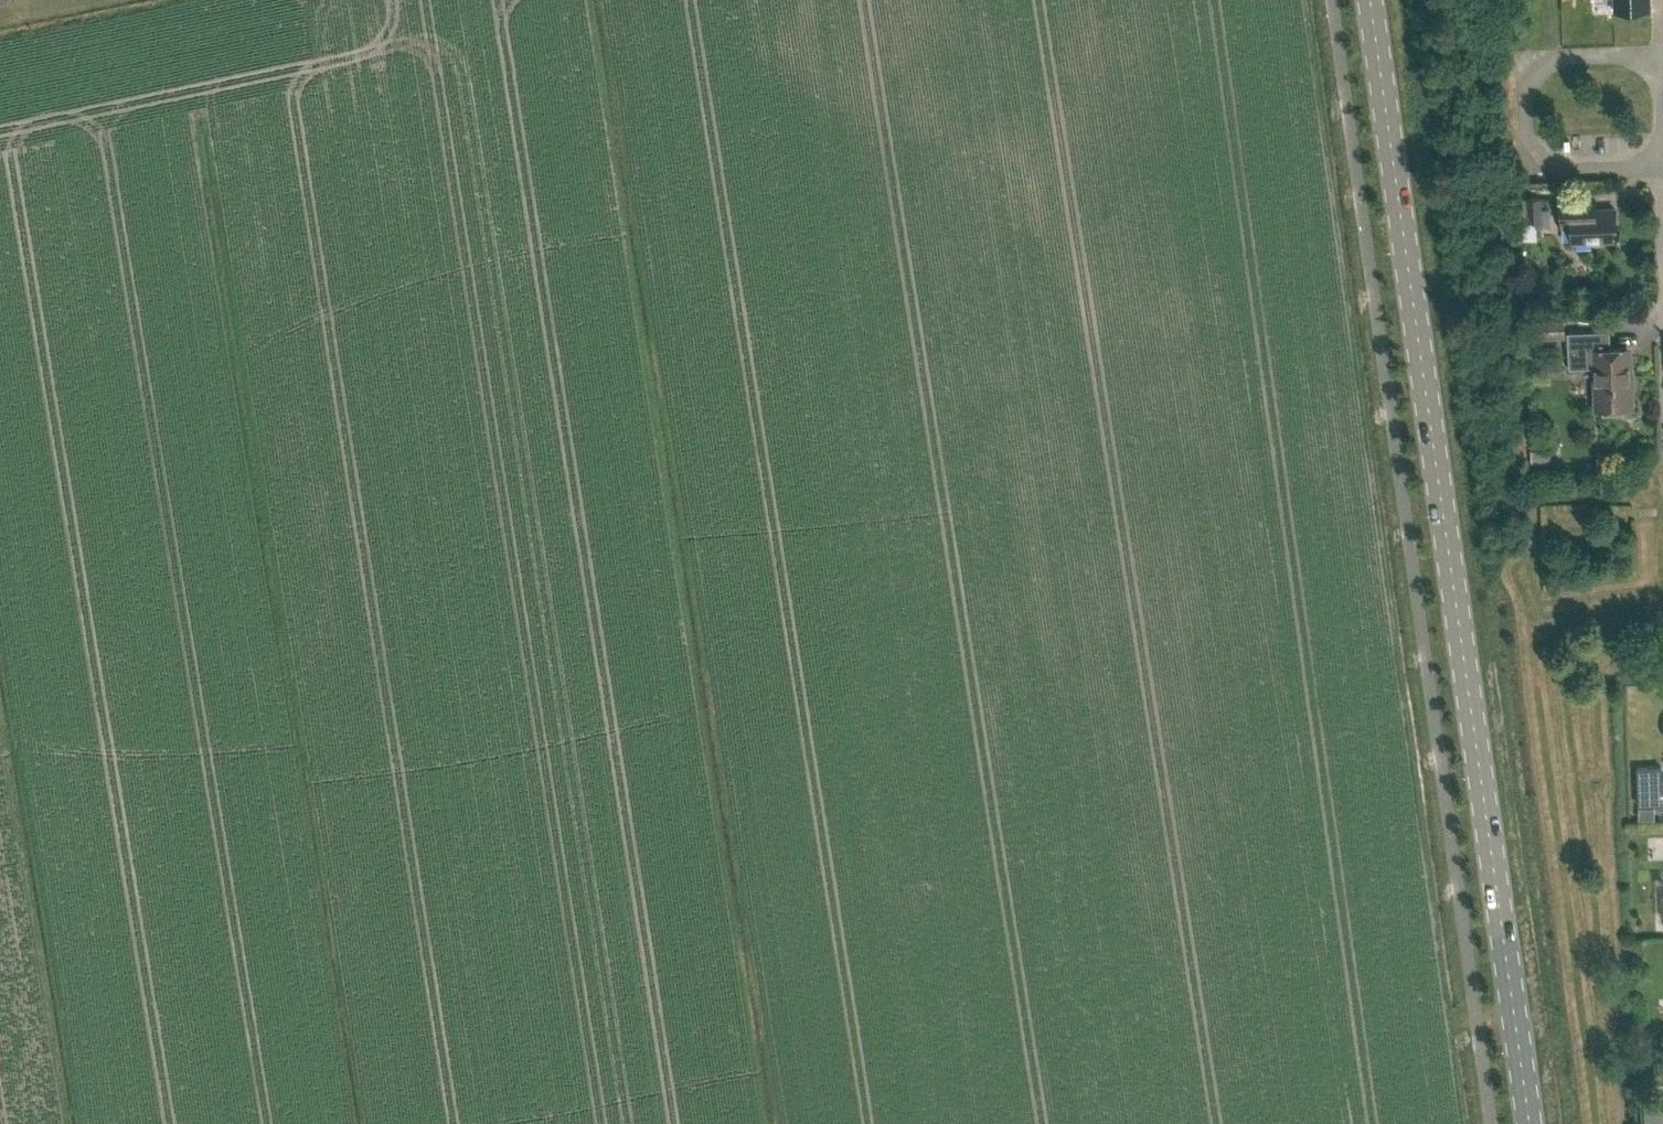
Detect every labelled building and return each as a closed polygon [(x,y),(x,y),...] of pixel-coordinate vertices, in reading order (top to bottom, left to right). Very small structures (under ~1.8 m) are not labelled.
[(1614,9),(1650,8),(1650,0),(1614,0),(1614,9)] [(1615,208),(1588,209),(1587,196),(1560,197),(1561,220),(1572,219),(1572,241),(1615,239),(1615,247),(1617,247),(1615,208)] [(1528,220),(1541,220),(1541,198),(1527,198),(1528,220)] [(1527,340),(1564,338),(1564,315),(1526,317),(1527,340)] [(1610,330),(1568,331),(1569,367),(1597,366),(1598,409),(1630,408),(1629,387),(1634,387),(1634,376),(1629,372),(1628,353),(1621,347),(1611,347),(1610,330)] [(1542,440),(1525,440),(1525,453),(1542,453),(1542,440)] [(1662,778),(1662,766),(1638,767),(1639,804),(1656,804),(1658,807),(1662,807),(1662,778)] [(1638,806),(1638,819),(1656,819),(1656,806),(1638,806)]
